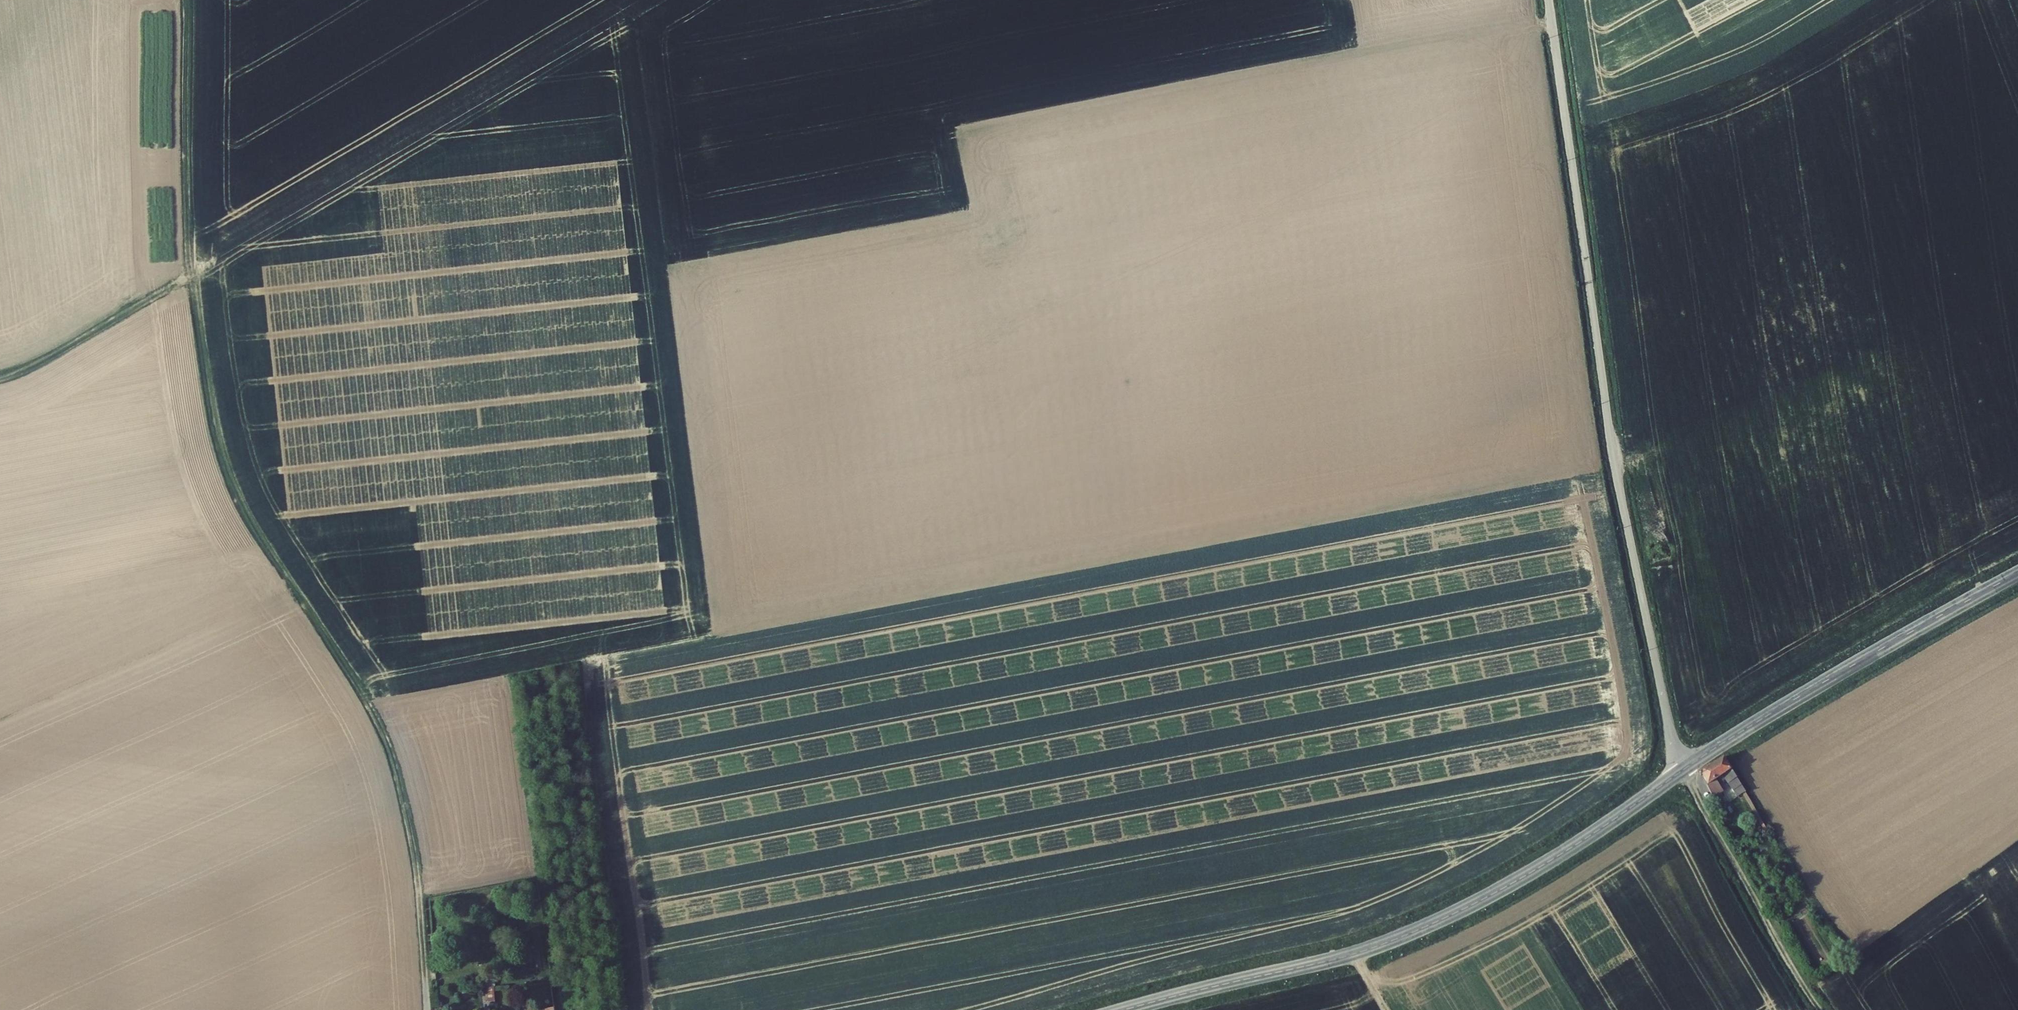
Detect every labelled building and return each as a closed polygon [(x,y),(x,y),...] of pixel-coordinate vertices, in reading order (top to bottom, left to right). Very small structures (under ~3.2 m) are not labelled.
[(1717,755),(1692,769),(1700,784),(1698,787),(1703,798),(1715,792),(1705,776),(1714,771),(1723,787),(1732,781),(1717,755)] [(546,981),(548,1008),(554,1008),(553,1003),(557,1003),(558,1007),(560,1007),(557,981),(546,981)] [(483,987),(483,1000),(494,1001),(494,988),(483,987)]
